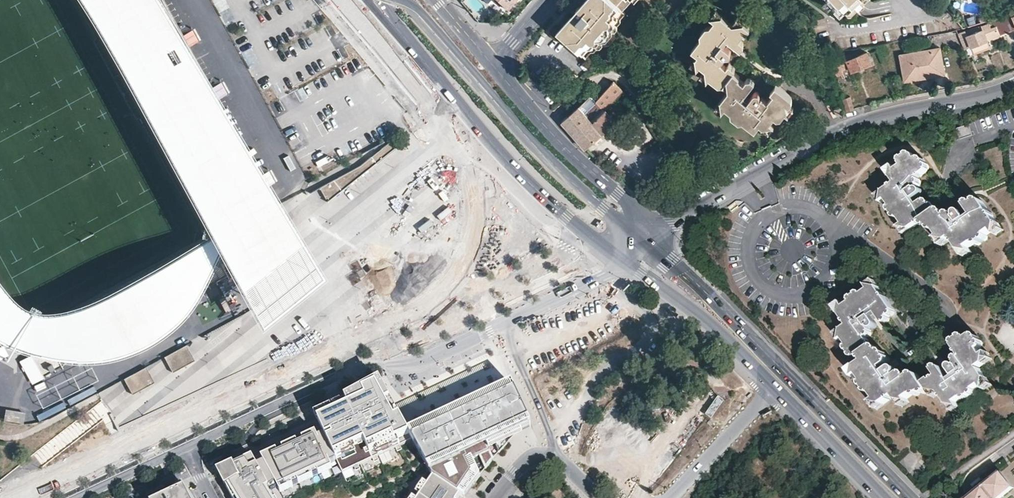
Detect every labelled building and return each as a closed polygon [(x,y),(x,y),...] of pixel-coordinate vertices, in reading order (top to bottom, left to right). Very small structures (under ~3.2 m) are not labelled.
[(82,8),(90,23),(258,337),(321,288),(152,0),(77,0),(82,8)] [(506,9),(514,0),(496,0),(506,9)] [(589,8),(589,9),(584,9),(583,8),(581,6),(578,7),(577,8),(577,10),(577,11),(577,13),(579,14),(579,20),(564,36),(587,56),(591,51),(595,51),(598,47),(601,47),(603,44),(610,44),(616,36),(616,30),(618,28),(618,25),(621,21),(621,18),(626,13),(623,10),(632,0),(635,3),(637,0),(597,0),(589,8)] [(583,2),(589,8),(597,0),(585,0),(583,2)] [(833,1),(837,5),(839,2),(845,8),(848,11),(852,12),(864,0),(832,0),(833,1)] [(840,13),(845,8),(839,2),(837,5),(834,7),(840,13)] [(717,21),(722,15),(723,14),(716,8),(710,15),(715,19),(717,21)] [(750,27),(743,22),(739,28),(732,22),(722,15),(717,21),(715,19),(710,25),(706,25),(701,33),(701,37),(692,48),(698,53),(696,57),(702,62),(700,64),(705,68),(712,73),(710,76),(720,85),(724,83),(729,77),(735,82),(729,88),(721,98),(727,103),(725,105),(731,110),(732,115),(738,120),(743,119),(755,129),(760,122),(763,125),(768,119),(770,121),(775,115),(776,117),(782,117),(786,111),(782,108),(788,101),(790,103),(793,101),(791,96),(775,84),(770,90),(774,93),(768,100),(761,95),(760,97),(759,96),(760,94),(760,93),(760,92),(760,91),(759,90),(758,89),(756,89),(755,89),(754,90),(748,97),(744,94),(755,81),(751,77),(747,78),(744,81),(738,77),(740,76),(734,70),(735,68),(729,63),(726,66),(721,62),(726,56),(724,55),(725,53),(726,54),(727,55),(729,55),(730,54),(731,53),(732,52),(732,51),(731,49),(724,43),(728,39),(741,50),(744,46),(744,45),(743,44),(743,43),(744,42),(739,38),(744,33),(745,34),(750,27)] [(739,28),(743,22),(744,21),(737,16),(732,22),(739,28)] [(965,31),(958,33),(965,48),(971,46),(988,39),(1013,29),(1013,20),(1012,16),(988,23),(965,31)] [(187,34),(190,44),(197,41),(194,32),(187,34)] [(991,47),(988,39),(971,46),(974,54),(991,47)] [(945,73),(941,46),(900,53),(905,80),(945,73)] [(872,62),(868,52),(860,55),(852,59),(850,54),(832,59),(838,75),(846,73),(845,72),(844,73),(843,68),(851,66),(852,71),(872,62)] [(702,62),(696,57),(695,56),(689,63),(696,69),(700,64),(702,62)] [(712,73),(705,68),(700,74),(706,80),(710,76),(712,73)] [(729,77),(724,83),(729,88),(735,82),(729,77)] [(622,90),(613,81),(596,100),(592,95),(580,106),(586,113),(593,121),(605,110),(609,106),(608,105),(622,90)] [(847,111),(855,109),(851,96),(843,98),(847,111)] [(727,103),(721,98),(720,97),(714,104),(721,110),(725,105),(727,103)] [(782,108),(786,111),(789,114),(795,107),(790,103),(788,101),(782,108)] [(579,106),(562,121),(581,143),(586,148),(616,122),(605,110),(593,121),(586,113),(580,106),(579,106)] [(775,124),(770,121),(768,119),(763,125),(762,126),(769,131),(775,124)] [(983,124),(967,128),(969,137),(985,134),(983,124)] [(740,140),(734,137),(732,141),(741,145),(743,141),(740,140)] [(328,199),(375,162),(375,163),(395,148),(389,140),(384,144),(357,163),(316,184),(319,189),(323,196),(324,195),(328,199)] [(899,170),(893,174),(898,181),(887,189),(892,195),(890,196),(895,203),(894,208),(900,216),(904,216),(909,223),(911,221),(915,227),(923,221),(939,210),(938,208),(933,207),(930,203),(924,202),(920,205),(917,200),(927,192),(927,191),(927,190),(926,188),(924,187),(923,186),(921,186),(920,187),(918,185),(921,184),(921,179),(919,177),(929,170),(930,165),(925,157),(918,156),(916,152),(912,152),(904,157),(903,162),(904,164),(898,168),(899,170)] [(889,168),(893,174),(899,170),(898,168),(895,163),(889,168)] [(892,195),(887,189),(880,193),(885,200),(890,196),(892,195)] [(945,210),(939,210),(923,221),(927,225),(930,226),(933,230),(937,231),(942,238),(944,236),(948,242),(955,237),(963,249),(969,244),(970,245),(975,241),(980,242),(988,236),(990,230),(995,227),(994,225),(1000,221),(985,199),(980,198),(976,201),(971,200),(968,202),(977,215),(971,219),(967,212),(965,211),(964,210),(962,210),(961,210),(960,210),(959,210),(958,211),(958,212),(958,214),(960,217),(958,218),(957,216),(951,215),(949,216),(945,210)] [(908,232),(915,227),(911,221),(909,223),(904,226),(908,232)] [(1005,228),(1000,221),(994,225),(995,227),(999,232),(1005,228)] [(204,234),(27,330),(23,342),(27,344),(210,245),(204,234)] [(944,236),(942,238),(936,241),(941,247),(948,242),(944,236)] [(212,264),(216,257),(206,240),(89,308),(73,314),(60,317),(47,318),(33,318),(23,315),(13,308),(5,299),(0,292),(0,352),(6,355),(19,359),(32,361),(47,363),(68,364),(84,362),(96,360),(111,355),(123,352),(138,344),(152,336),(170,324),(188,307),(206,275),(212,264)] [(974,251),(970,245),(969,244),(963,249),(967,256),(974,251)] [(874,289),(880,285),(875,278),(869,282),(873,287),(874,289)] [(858,351),(870,343),(865,334),(867,333),(869,328),(867,326),(868,325),(870,326),(871,326),(872,327),(873,327),(875,326),(875,325),(876,323),(876,322),(875,320),(871,313),(877,309),(885,322),(888,320),(889,315),(893,312),(894,307),(880,285),(874,289),(873,287),(867,291),(861,290),(854,295),(852,300),(846,304),(847,306),(841,310),(848,321),(841,325),(845,331),(842,333),(847,340),(846,344),(852,352),(856,352),(858,351)] [(836,303),(841,310),(847,306),(846,304),(842,299),(836,303)] [(838,336),(842,333),(845,331),(841,325),(834,330),(838,336)] [(931,379),(924,383),(928,389),(936,384),(941,392),(947,402),(953,398),(955,400),(961,395),(966,396),(974,391),(976,386),(982,382),(981,380),(987,376),(981,366),(987,361),(983,355),(985,353),(981,347),(984,346),(984,341),(979,333),(974,332),(971,335),(970,333),(964,333),(958,338),(956,344),(962,353),(959,355),(958,360),(960,362),(957,364),(956,362),(955,360),(954,360),(953,360),(952,361),(951,362),(950,364),(950,365),(950,366),(956,375),(951,379),(942,366),(937,365),(933,368),(939,376),(932,380),(931,379)] [(193,359),(185,343),(163,355),(171,371),(193,359)] [(876,344),(870,343),(858,351),(862,357),(855,362),(860,368),(858,369),(863,376),(861,380),(867,388),(872,390),(876,396),(878,395),(881,401),(894,393),(897,397),(903,393),(906,396),(912,392),(916,393),(920,390),(924,391),(928,389),(924,383),(919,374),(913,373),(908,377),(906,374),(902,373),(899,375),(898,373),(901,371),(901,370),(901,369),(900,368),(900,366),(899,366),(898,365),(897,365),(896,365),(887,371),(883,366),(888,362),(889,358),(883,348),(878,347),(876,344)] [(990,350),(985,353),(983,355),(987,361),(994,356),(990,350)] [(27,361),(22,364),(32,379),(37,376),(27,361)] [(860,368),(855,362),(849,366),(853,373),(858,369),(860,368)] [(144,365),(122,377),(131,393),(152,381),(144,365)] [(992,383),(987,376),(981,380),(982,382),(985,387),(992,383)] [(314,413),(317,418),(356,400),(373,392),(383,387),(381,382),(366,389),(353,395),(338,402),(314,413)] [(936,384),(928,389),(934,396),(941,392),(936,384)] [(512,385),(409,434),(412,440),(432,477),(435,479),(459,495),(464,488),(469,492),(480,476),(477,468),(470,471),(466,462),(479,456),(486,469),(494,459),(488,447),(494,444),(499,453),(519,432),(531,426),(512,385)] [(356,400),(317,418),(322,430),(337,462),(342,473),(412,440),(409,434),(383,387),(373,392),(356,400)] [(908,399),(906,396),(903,393),(897,397),(901,404),(908,399)] [(875,406),(881,401),(878,395),(876,396),(870,399),(875,406)] [(718,396),(706,415),(712,419),(724,400),(718,396)] [(958,405),(955,400),(953,398),(947,402),(952,409),(958,405)] [(309,436),(261,459),(281,493),(293,487),(291,483),(330,465),(337,462),(322,430),(309,436)] [(273,497),(281,493),(261,459),(309,436),(306,432),(250,458),(273,497)] [(494,444),(488,447),(494,459),(499,453),(494,444)] [(477,468),(480,476),(486,469),(479,456),(466,462),(470,471),(477,468)] [(250,458),(236,465),(237,466),(235,468),(234,465),(218,473),(232,497),(274,497),(273,497),(250,458)] [(291,483),(293,487),(333,469),(330,465),(291,483)] [(969,497),(1000,497),(1013,487),(1009,481),(1002,472),(969,497)] [(435,479),(432,477),(424,487),(420,484),(409,497),(420,497),(435,479)] [(459,495),(435,479),(420,497),(458,497),(459,495)] [(184,489),(165,497),(189,497),(184,489)]
